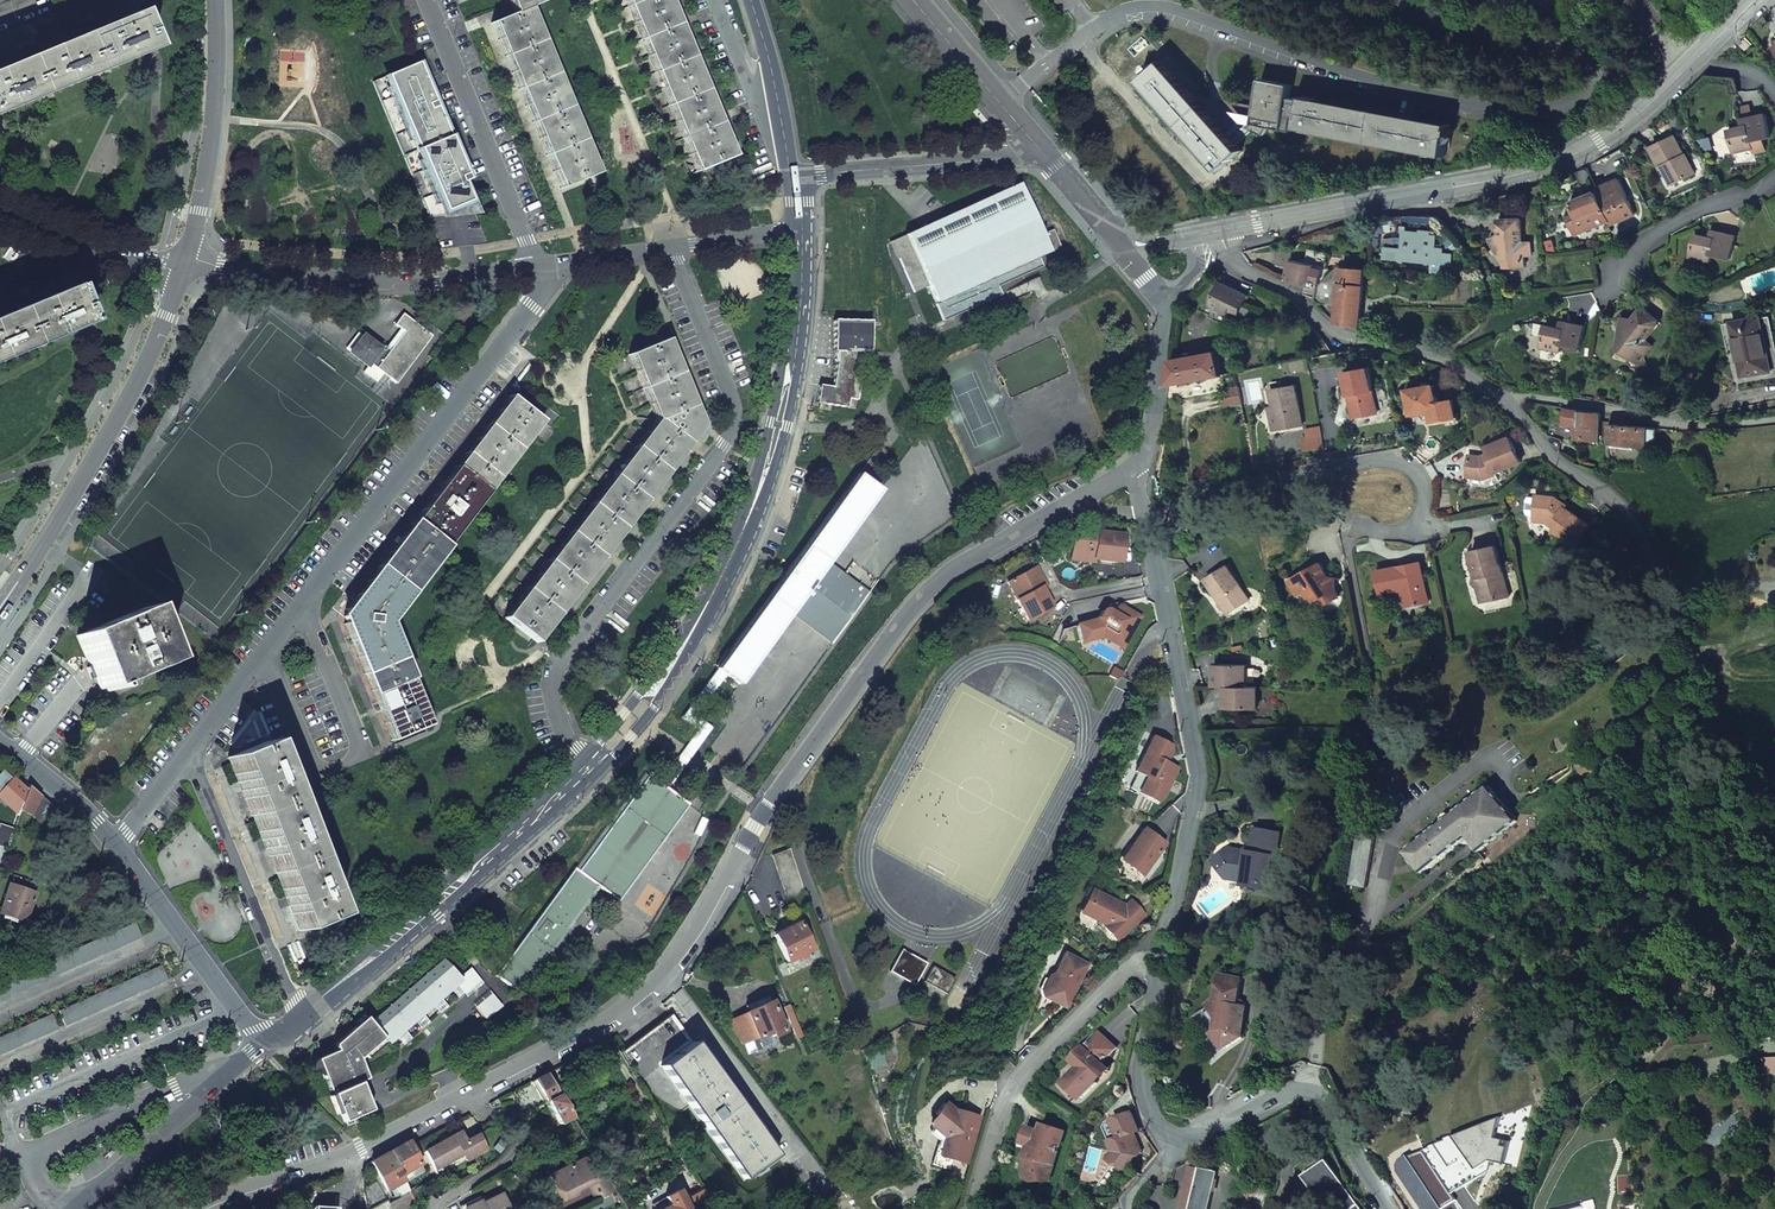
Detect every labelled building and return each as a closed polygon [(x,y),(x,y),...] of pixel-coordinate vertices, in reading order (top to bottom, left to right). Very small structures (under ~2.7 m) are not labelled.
[(514,12),(529,6),(544,0),(509,0),(514,12)] [(734,155),(669,0),(624,0),(695,171),(734,155)] [(491,22),(559,188),(597,172),(529,6),(514,12),(491,22)] [(150,53),(134,15),(110,25),(108,20),(103,22),(98,24),(100,29),(52,49),(50,44),(46,46),(41,48),(43,53),(0,70),(0,115),(150,53)] [(1744,42),(1738,47),(1742,52),(1748,47),(1744,42)] [(1139,81),(1219,170),(1242,150),(1236,143),(1232,139),(1162,60),(1139,81)] [(371,81),(428,217),(444,215),(441,207),(458,200),(462,212),(472,211),(460,182),(466,180),(459,164),(454,153),(416,62),(371,81)] [(1232,139),(1236,143),(1252,129),(1263,134),(1266,128),(1289,131),(1292,113),(1299,114),(1300,109),(1286,106),(1290,84),(1260,79),(1253,115),(1251,115),(1249,123),(1232,139)] [(1299,114),(1297,127),(1444,154),(1450,124),(1302,96),(1300,109),(1299,114)] [(1747,125),(1728,129),(1733,152),(1753,148),(1751,141),(1770,136),(1765,113),(1746,118),(1747,125)] [(1683,155),(1674,136),(1649,148),(1658,168),(1660,167),(1663,166),(1672,184),(1694,174),(1686,154),(1683,155)] [(454,153),(459,164),(463,162),(460,151),(454,153)] [(1672,184),(1663,166),(1660,167),(1669,185),(1672,184)] [(1575,172),(1581,187),(1593,182),(1587,167),(1575,172)] [(1634,215),(1619,180),(1596,190),(1597,192),(1604,209),(1609,221),(1611,225),(1634,215)] [(928,287),(943,321),(1001,295),(997,287),(1042,266),(1038,257),(1061,247),(1053,230),(1042,235),(1019,184),(890,242),(913,293),(928,287)] [(1597,192),(1571,202),(1576,212),(1566,216),(1570,226),(1574,224),(1578,234),(1608,222),(1610,226),(1611,225),(1609,221),(1604,209),(1597,192)] [(441,207),(444,215),(462,212),(458,200),(441,207)] [(1438,245),(1439,233),(1433,232),(1433,216),(1411,217),(1409,246),(1404,246),(1403,251),(1387,250),(1387,257),(1457,262),(1457,251),(1446,250),(1446,246),(1438,245)] [(1523,219),(1500,220),(1501,234),(1491,241),(1497,250),(1502,247),(1505,251),(1505,268),(1526,267),(1526,256),(1533,256),(1533,242),(1524,243),(1523,219)] [(1578,234),(1574,224),(1570,226),(1574,234),(1574,236),(1578,234)] [(1708,254),(1726,259),(1733,236),(1714,231),(1712,239),(1707,237),(1693,234),(1687,255),(1706,260),(1708,254)] [(1330,255),(1310,250),(1308,256),(1329,262),(1330,255)] [(1287,282),(1316,290),(1316,287),(1318,288),(1319,285),(1321,286),(1324,271),(1327,271),(1329,262),(1308,256),(1307,265),(1291,261),(1287,282)] [(1362,327),(1368,268),(1343,266),(1321,291),(1320,291),(1319,303),(1340,306),(1337,323),(1362,327)] [(1217,295),(1241,307),(1246,296),(1222,284),(1217,295)] [(87,326),(71,288),(46,298),(44,293),(35,297),(37,302),(0,317),(0,362),(87,326)] [(1241,307),(1217,295),(1211,307),(1236,318),(1241,307)] [(1657,319),(1640,305),(1630,316),(1619,315),(1617,326),(1623,327),(1622,332),(1612,345),(1628,358),(1635,349),(1641,354),(1649,344),(1642,338),(1657,319)] [(396,384),(432,336),(403,314),(394,325),(404,332),(386,355),(379,350),(380,349),(363,336),(349,354),(366,367),(369,363),(382,374),(396,384)] [(1771,316),(1733,322),(1742,376),(1774,371),(1774,347),(1771,316)] [(833,320),(833,352),(836,352),(836,363),(832,388),(819,386),(816,404),(855,409),(862,370),(862,353),(871,353),(871,321),(833,320)] [(1566,329),(1547,326),(1544,349),(1563,352),(1564,345),(1582,348),(1587,325),(1567,322),(1566,329)] [(504,618),(537,643),(580,586),(624,529),(703,426),(667,340),(628,355),(655,420),(504,618)] [(1169,386),(1222,375),(1220,353),(1172,361),(1169,386)] [(1344,373),(1351,402),(1353,402),(1356,417),(1378,413),(1368,368),(1344,373)] [(1412,413),(1429,410),(1438,409),(1440,419),(1456,417),(1453,398),(1438,401),(1435,384),(1408,389),(1412,413)] [(1294,386),(1270,391),(1274,411),(1277,410),(1281,430),(1302,426),(1294,386)] [(1226,408),(1243,405),(1239,387),(1229,389),(1230,395),(1228,395),(1227,397),(1226,399),(1224,399),(1226,408)] [(344,624),(392,741),(425,727),(388,623),(542,422),(539,420),(509,397),(345,610),(348,612),(344,617),(346,623),(344,624)] [(1577,427),(1577,441),(1600,443),(1600,437),(1601,423),(1602,411),(1567,407),(1565,423),(1577,427)] [(542,422),(550,428),(558,417),(548,409),(539,420),(542,422)] [(1438,409),(1429,410),(1431,421),(1440,419),(1438,409)] [(1619,445),(1647,447),(1649,427),(1624,425),(1625,417),(1611,415),(1611,424),(1611,438),(1610,448),(1618,448),(1619,445)] [(1601,423),(1600,437),(1611,438),(1611,424),(1601,423)] [(1655,448),(1657,428),(1649,427),(1647,447),(1655,448)] [(1323,437),(1303,440),(1305,451),(1325,448),(1323,437)] [(1496,472),(1521,462),(1510,437),(1487,447),(1490,454),(1481,456),(1471,454),(1469,476),(1485,478),(1496,474),(1496,472)] [(738,685),(790,614),(832,644),(870,592),(828,562),(879,491),(857,474),(715,669),(725,676),(738,685)] [(1588,524),(1565,507),(1566,505),(1555,497),(1536,495),(1533,516),(1546,517),(1555,524),(1552,527),(1550,529),(1573,546),(1588,524)] [(1555,524),(1546,517),(1533,516),(1533,521),(1545,522),(1552,527),(1555,524)] [(1070,560),(1121,565),(1123,538),(1095,535),(1095,538),(1089,537),(1088,534),(1072,543),(1070,560)] [(1496,546),(1471,551),(1477,577),(1479,577),(1480,581),(1477,586),(1481,602),(1508,596),(1501,565),(1500,565),(1496,546)] [(1420,562),(1376,571),(1381,593),(1402,590),(1405,607),(1428,602),(1420,562)] [(1320,563),(1289,580),(1297,593),(1304,589),(1307,594),(1304,595),(1310,605),(1320,599),(1319,596),(1321,595),(1325,602),(1338,595),(1320,563)] [(1227,566),(1206,579),(1216,596),(1219,594),(1230,612),(1248,600),(1227,566)] [(1007,586),(1028,624),(1052,610),(1043,594),(1037,583),(1041,581),(1035,570),(1007,586)] [(1047,592),(1041,581),(1037,583),(1043,594),(1047,592)] [(76,636),(99,690),(104,689),(105,693),(109,691),(108,687),(166,663),(144,608),(76,636)] [(1129,639),(1139,619),(1120,608),(1117,609),(1113,616),(1106,612),(1102,613),(1097,621),(1078,627),(1083,645),(1102,639),(1110,644),(1117,632),(1129,639)] [(1117,632),(1110,644),(1122,650),(1129,639),(1117,632)] [(1221,664),(1221,671),(1216,676),(1216,685),(1227,686),(1246,686),(1246,664),(1221,664)] [(658,783),(667,789),(712,728),(696,716),(725,676),(715,669),(680,718),(696,730),(658,783)] [(1232,707),(1258,708),(1258,687),(1246,686),(1227,686),(1227,694),(1232,700),(1232,707)] [(1151,738),(1135,771),(1138,772),(1130,787),(1158,801),(1163,797),(1178,768),(1166,762),(1171,751),(1169,747),(1151,738)] [(288,906),(299,931),(337,916),(265,743),(227,758),(241,791),(264,848),(288,906)] [(496,976),(518,992),(596,886),(617,902),(688,805),(667,789),(658,783),(648,775),(577,872),(573,869),(496,976)] [(0,792),(0,799),(18,815),(20,810),(27,790),(12,778),(0,792)] [(30,816),(38,822),(52,805),(28,786),(27,790),(20,810),(30,816)] [(1480,852),(1519,820),(1513,813),(1491,787),(1451,819),(1443,825),(1406,855),(1423,874),(1467,840),(1470,843),(1472,842),(1480,852)] [(1442,816),(1441,817),(1441,819),(1441,822),(1443,825),(1451,819),(1448,816),(1447,815),(1445,815),(1444,815),(1442,816)] [(8,849),(14,829),(0,824),(0,847),(8,849)] [(1142,876),(1165,844),(1144,829),(1120,861),(1142,876)] [(1248,883),(1269,887),(1273,865),(1274,858),(1276,858),(1280,834),(1256,830),(1253,854),(1233,850),(1225,855),(1230,863),(1230,866),(1222,872),(1228,879),(1244,882),(1248,883)] [(1361,834),(1350,884),(1366,888),(1377,838),(1361,834)] [(803,887),(790,850),(773,856),(786,893),(803,887)] [(1216,862),(1222,872),(1230,866),(1230,863),(1225,855),(1216,862)] [(0,911),(0,914),(4,915),(3,918),(17,923),(19,920),(25,922),(36,888),(11,879),(0,911)] [(1243,887),(1269,891),(1269,887),(1248,883),(1244,882),(1243,887)] [(786,893),(791,909),(809,903),(803,887),(786,893)] [(1122,909),(1115,902),(1090,890),(1084,902),(1088,903),(1083,915),(1095,920),(1095,919),(1102,922),(1105,925),(1104,927),(1118,941),(1144,915),(1130,901),(1122,909)] [(0,982),(0,1000),(141,938),(134,923),(0,982)] [(800,925),(775,936),(787,962),(797,958),(798,961),(805,958),(803,955),(812,951),(800,925)] [(915,986),(926,964),(902,951),(890,973),(915,986)] [(1077,985),(1086,965),(1063,954),(1054,975),(1049,977),(1043,990),(1054,994),(1053,998),(1065,1003),(1074,983),(1077,985)] [(443,959),(370,1023),(386,1042),(396,1034),(403,1028),(414,1018),(421,1012),(432,1002),(439,996),(450,987),(458,996),(462,992),(464,994),(481,980),(470,968),(459,977),(443,959)] [(161,966),(58,1012),(64,1026),(167,981),(161,966)] [(947,995),(955,980),(932,967),(924,983),(947,995)] [(1211,1007),(1219,1019),(1217,1031),(1213,1034),(1224,1049),(1242,1037),(1245,1019),(1240,1018),(1242,1006),(1238,1006),(1243,979),(1224,976),(1219,1002),(1218,1002),(1211,1007)] [(1040,996),(1067,1008),(1077,985),(1074,983),(1065,1003),(1053,998),(1054,994),(1043,990),(1040,996)] [(492,994),(476,1008),(487,1020),(503,1006),(492,994)] [(439,996),(432,1002),(440,1011),(447,1005),(439,996)] [(765,999),(747,1007),(749,1013),(770,1002),(769,1000),(766,1001),(765,999)] [(749,1013),(727,1023),(745,1046),(753,1042),(769,1035),(770,1038),(773,1037),(783,1032),(780,1025),(774,1011),(770,1002),(749,1013)] [(790,1007),(785,1010),(797,1040),(803,1037),(790,1007)] [(675,1009),(623,1049),(643,1076),(664,1060),(755,1179),(761,1174),(757,1169),(781,1152),(695,1040),(697,1038),(675,1009)] [(785,1023),(778,1009),(774,1011),(780,1025),(785,1023)] [(421,1012),(414,1018),(422,1027),(429,1021),(421,1012)] [(333,1045),(335,1051),(344,1048),(343,1046),(370,1023),(365,1018),(343,1037),(333,1045)] [(331,1095),(358,1083),(368,1079),(359,1059),(364,1055),(368,1058),(386,1042),(370,1023),(343,1046),(344,1048),(335,1051),(315,1060),(319,1067),(331,1095)] [(403,1028),(396,1034),(404,1043),(411,1037),(403,1028)] [(1094,1081),(1107,1068),(1101,1063),(1116,1048),(1101,1033),(1085,1048),(1088,1051),(1075,1063),(1080,1068),(1063,1084),(1080,1100),(1096,1083),(1094,1081)] [(758,1052),(774,1045),(776,1044),(773,1037),(770,1038),(769,1035),(753,1042),(758,1052)] [(1085,1048),(1073,1061),(1075,1063),(1088,1051),(1085,1048)] [(319,1067),(315,1060),(313,1061),(312,1063),(311,1065),(311,1067),(311,1069),(311,1071),(319,1067)] [(563,1066),(553,1072),(561,1087),(572,1082),(563,1066)] [(1096,1083),(1109,1070),(1107,1068),(1094,1081),(1096,1083)] [(547,1074),(536,1081),(562,1125),(574,1119),(547,1074)] [(345,1122),(347,1126),(354,1123),(352,1119),(371,1110),(358,1083),(331,1095),(343,1122),(345,1122)] [(964,1164),(978,1118),(955,1111),(944,1102),(934,1114),(937,1116),(931,1123),(931,1128),(944,1138),(940,1151),(953,1155),(951,1160),(964,1164)] [(1106,1128),(1115,1153),(1110,1161),(1127,1173),(1142,1152),(1141,1152),(1136,1148),(1131,1136),(1135,1134),(1141,1132),(1134,1114),(1109,1123),(1106,1128)] [(1425,1208),(1444,1208),(1445,1208),(1457,1200),(1453,1194),(1487,1171),(1485,1168),(1494,1162),(1508,1165),(1513,1140),(1500,1137),(1504,1116),(1461,1135),(1396,1162),(1425,1208)] [(1054,1164),(1064,1132),(1042,1124),(1040,1132),(1031,1129),(1025,1145),(1030,1147),(1026,1159),(1024,1159),(1026,1183),(1040,1182),(1040,1174),(1051,1174),(1051,1171),(1051,1165),(1054,1164)] [(1027,1127),(1021,1144),(1025,1145),(1031,1129),(1027,1127)] [(460,1132),(442,1142),(444,1145),(461,1135),(460,1132)] [(1142,1152),(1135,1134),(1131,1136),(1136,1148),(1141,1152),(1142,1152)] [(442,1142),(424,1152),(434,1171),(462,1155),(466,1162),(486,1150),(477,1135),(465,1141),(461,1135),(444,1145),(442,1142)] [(407,1143),(389,1153),(400,1176),(420,1165),(407,1143)] [(389,1153),(371,1163),(387,1191),(395,1187),(399,1195),(408,1190),(400,1176),(389,1153)] [(584,1158),(549,1176),(555,1190),(563,1193),(567,1199),(574,1196),(576,1191),(577,1187),(584,1183),(586,1187),(589,1185),(595,1182),(595,1181),(584,1158)] [(1329,1162),(1306,1178),(1328,1208),(1362,1208),(1329,1162)] [(1218,1173),(1189,1166),(1180,1208),(1186,1208),(1210,1208),(1218,1173)] [(1040,1182),(1048,1181),(1051,1174),(1040,1174),(1040,1182)] [(604,1177),(612,1193),(616,1191),(607,1175),(604,1177)] [(604,1177),(595,1181),(595,1182),(589,1185),(597,1201),(612,1193),(604,1177)] [(355,1198),(350,1208),(369,1208),(386,1199),(377,1182),(362,1189),(362,1196),(355,1198)] [(1251,1189),(1248,1188),(1244,1208),(1266,1208),(1271,1186),(1253,1182),(1251,1189)] [(563,1193),(555,1190),(562,1202),(567,1199),(563,1193)] [(666,1208),(688,1208),(686,1206),(678,1192),(666,1199),(670,1207),(666,1208)] [(501,1194),(482,1204),(481,1201),(466,1208),(509,1208),(501,1194)] [(686,1206),(688,1208),(697,1208),(710,1202),(706,1195),(686,1206)]
